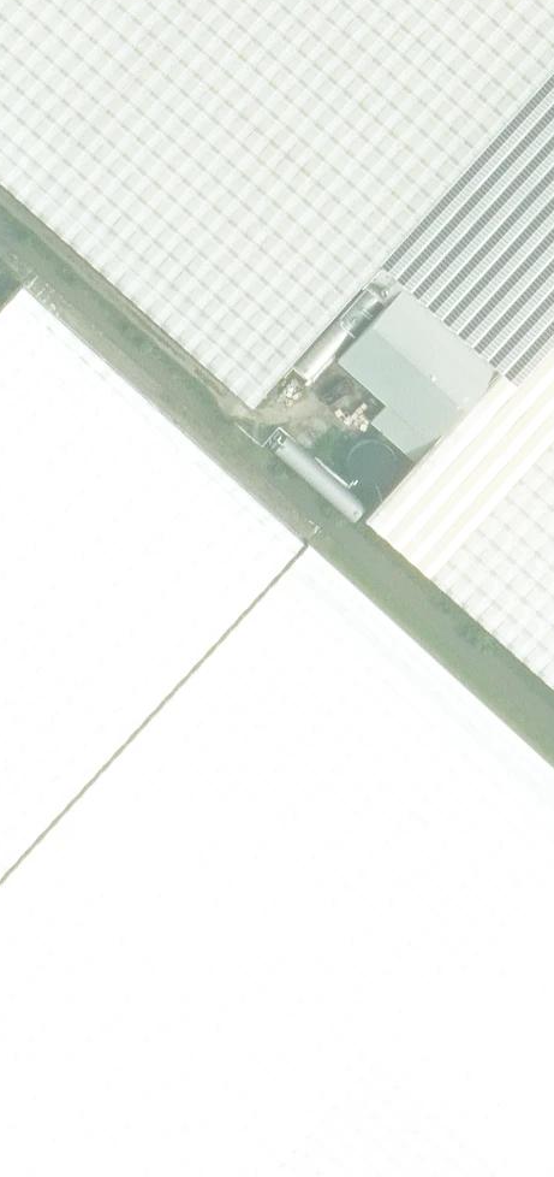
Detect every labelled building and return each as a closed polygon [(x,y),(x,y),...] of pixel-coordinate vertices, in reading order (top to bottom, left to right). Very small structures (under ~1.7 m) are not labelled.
[(255,404),(365,280),(553,69),(553,0),(0,0),(0,176),(255,404)] [(389,402),(372,420),(416,459),(363,520),(426,577),(553,433),(553,69),(365,280),(389,302),(339,357),(389,402)] [(303,535),(22,279),(0,303),(0,870),(303,535)] [(426,577),(553,692),(553,433),(426,577)] [(553,840),(553,763),(468,685),(309,539),(146,721),(0,882),(0,1176),(256,1176),(553,840)] [(256,1176),(553,1176),(553,840),(256,1176)]
